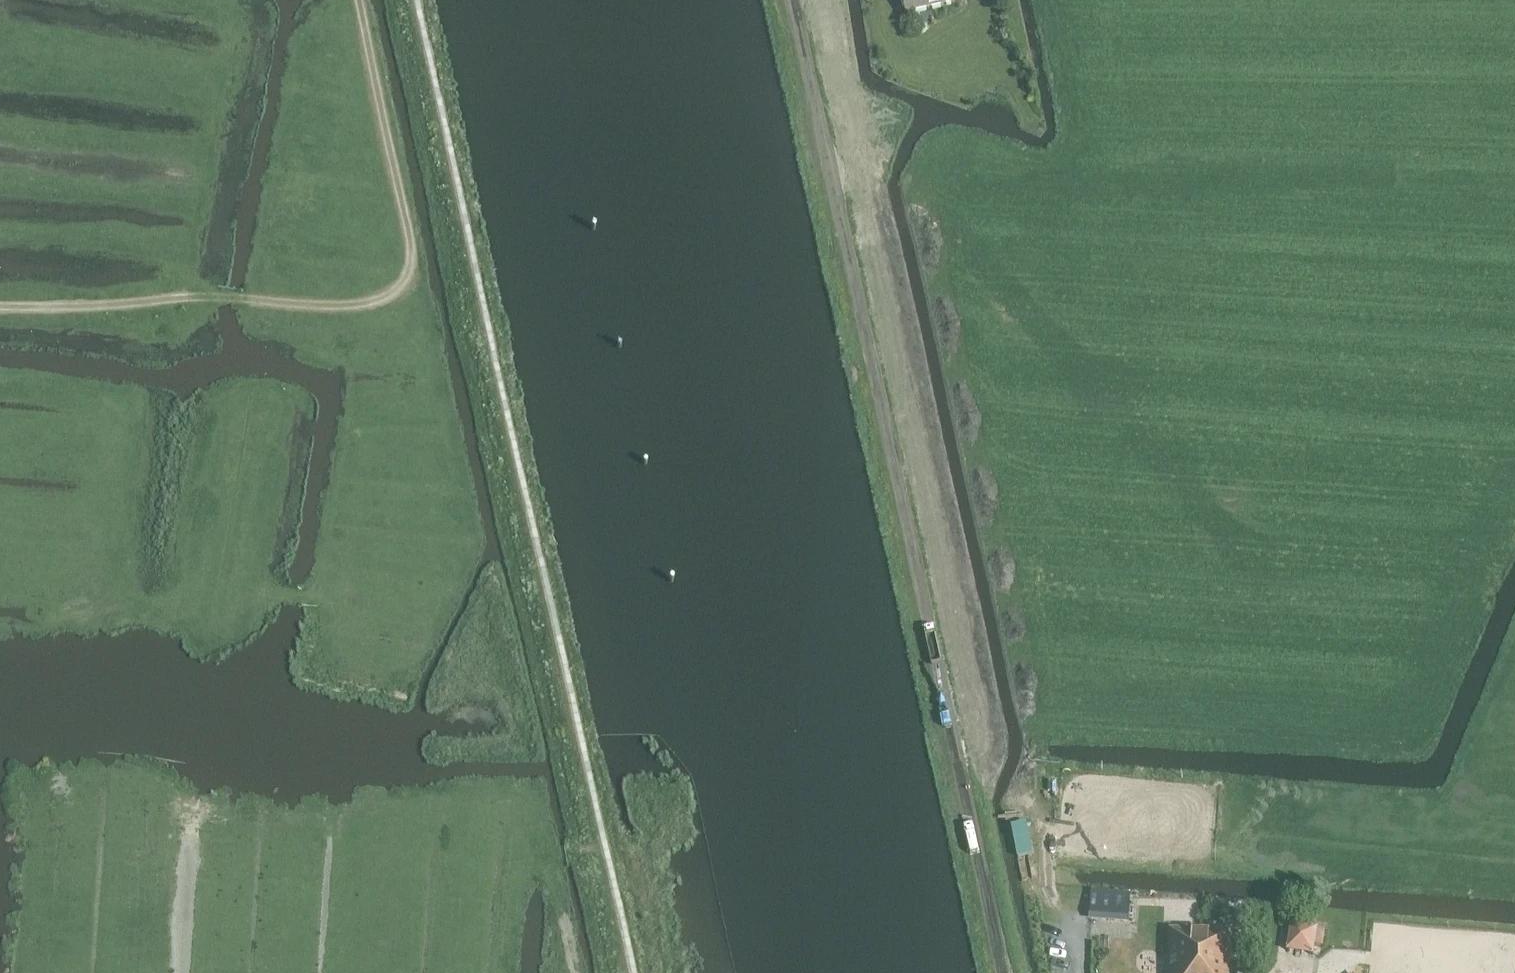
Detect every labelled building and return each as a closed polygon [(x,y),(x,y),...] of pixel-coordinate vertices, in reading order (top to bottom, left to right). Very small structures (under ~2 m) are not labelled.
[(955,0),(904,0),(907,14),(956,3),(955,0)] [(1129,905),(1090,903),(1089,916),(1128,919),(1129,905)] [(1293,924),(1288,948),(1316,953),(1320,929),(1293,924)] [(1201,931),(1170,930),(1169,972),(1200,972),(1201,931)] [(1201,931),(1200,972),(1231,972),(1232,931),(1201,931)]
